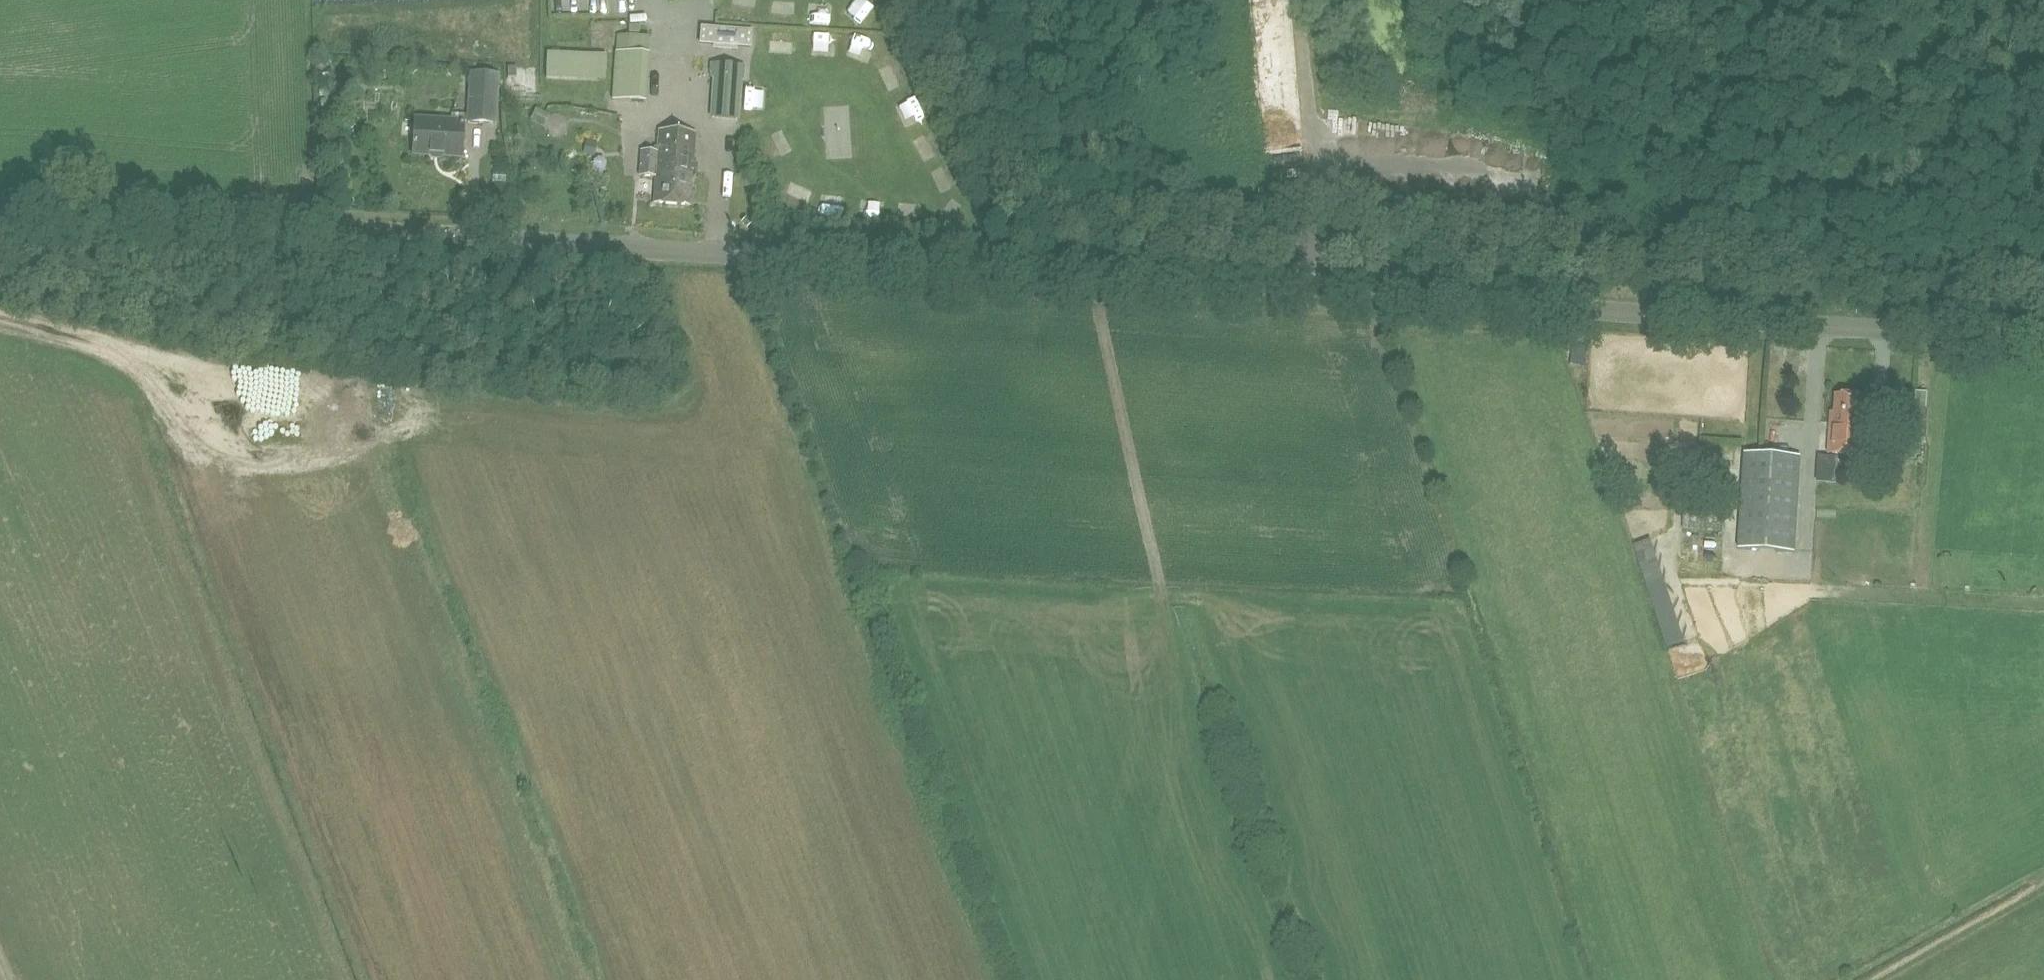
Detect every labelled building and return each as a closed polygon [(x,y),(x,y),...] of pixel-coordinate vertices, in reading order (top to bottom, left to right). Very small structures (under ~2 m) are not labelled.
[(761,10),(762,0),(741,0),(741,9),(761,10)] [(780,18),(800,19),(800,6),(781,5),(780,18)] [(816,12),(814,25),(835,28),(836,15),(816,12)] [(751,48),(752,31),(700,26),(698,44),(713,45),(712,49),(736,51),(737,47),(751,48)] [(775,54),(796,54),(797,31),(775,31),(775,54)] [(819,33),(818,55),(838,55),(838,34),(819,33)] [(872,61),(877,40),(858,36),(853,56),(872,61)] [(644,53),(645,40),(620,39),(620,51),(614,51),(612,100),(647,103),(649,54),(644,53)] [(560,74),(606,75),(607,52),(561,51),(560,74)] [(905,63),(887,70),(895,92),(914,84),(905,63)] [(742,80),(742,66),(711,64),(711,76),(712,77),(710,118),(738,120),(741,80),(742,80)] [(470,74),(467,123),(496,125),(498,75),(470,74)] [(513,93),(538,92),(537,75),(512,77),(513,93)] [(766,110),(766,89),(746,88),(745,110),(766,110)] [(903,129),(928,118),(919,100),(894,111),(903,129)] [(462,156),(464,123),(414,120),(413,154),(462,156)] [(693,170),(695,133),(659,131),(658,152),(641,151),(640,176),(656,177),(654,204),(690,206),(692,178),(697,178),(697,170),(693,170)] [(807,203),(812,189),(795,184),(791,198),(807,203)] [(747,215),(742,221),(748,226),(753,221),(747,215)] [(1923,445),(1928,393),(1916,392),(1912,428),(1908,428),(1910,403),(1890,401),(1887,431),(1891,431),(1890,442),(1923,445)] [(1864,430),(1866,397),(1836,395),(1835,413),(1831,412),(1828,454),(1866,457),(1868,430),(1864,430)] [(1794,553),(1800,459),(1746,455),(1740,549),(1794,553)] [(1724,533),(1726,506),(1686,503),(1684,529),(1724,533)] [(1667,633),(1681,628),(1651,530),(1636,535),(1649,577),(1667,633)]
